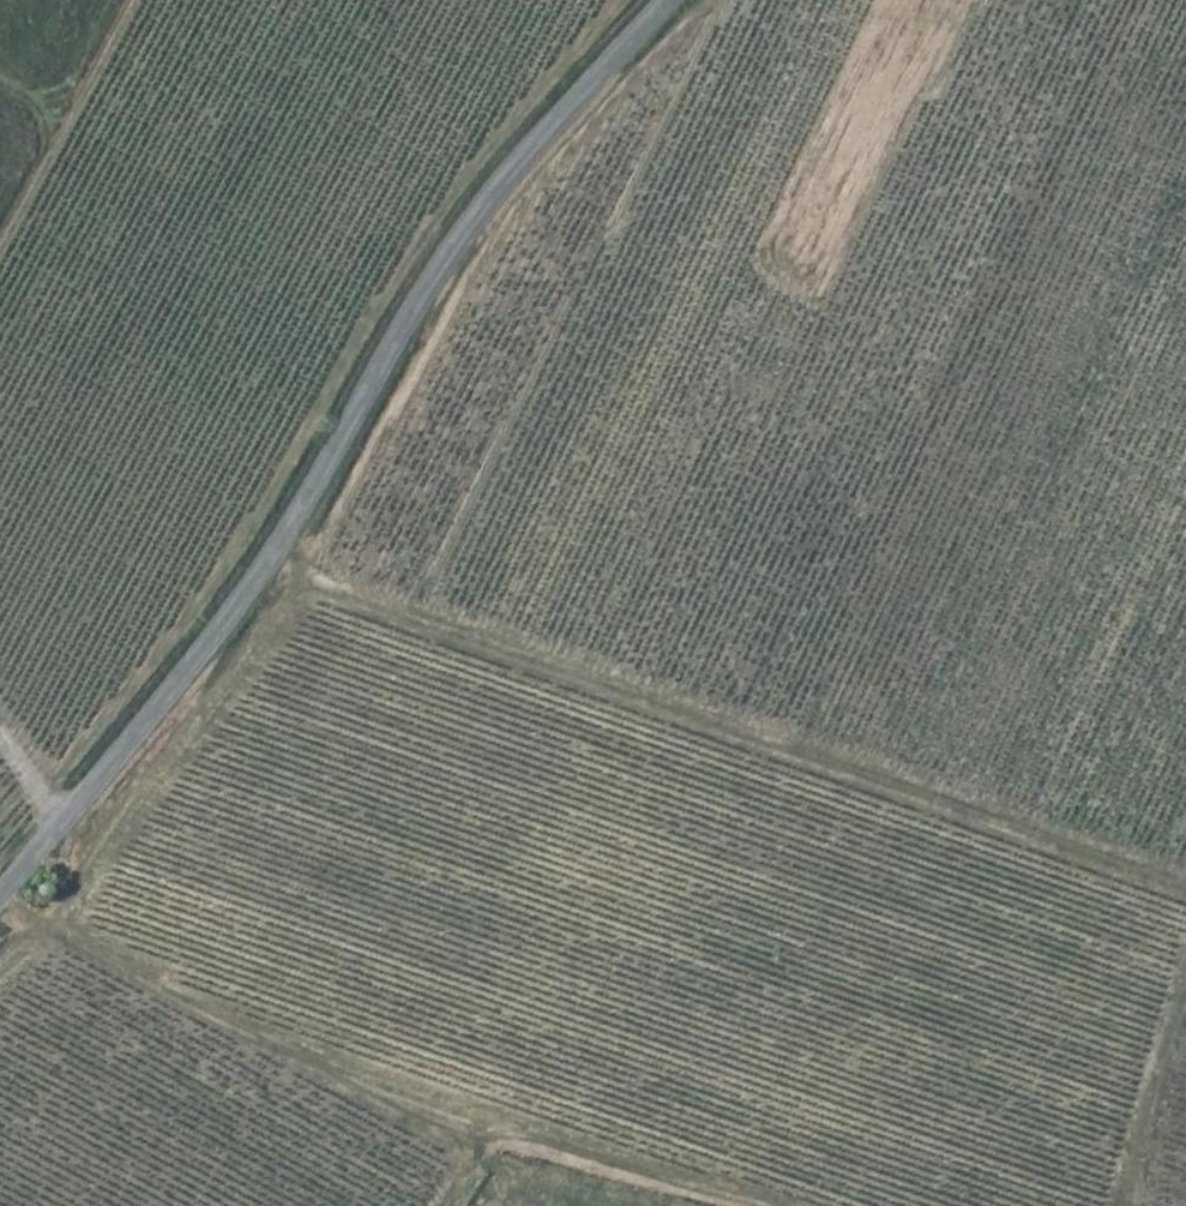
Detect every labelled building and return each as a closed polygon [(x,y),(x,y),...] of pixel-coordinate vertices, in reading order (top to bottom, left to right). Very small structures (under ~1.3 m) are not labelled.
[(39,876),(29,887),(33,890),(43,899),(54,886),(43,877),(39,876)]
